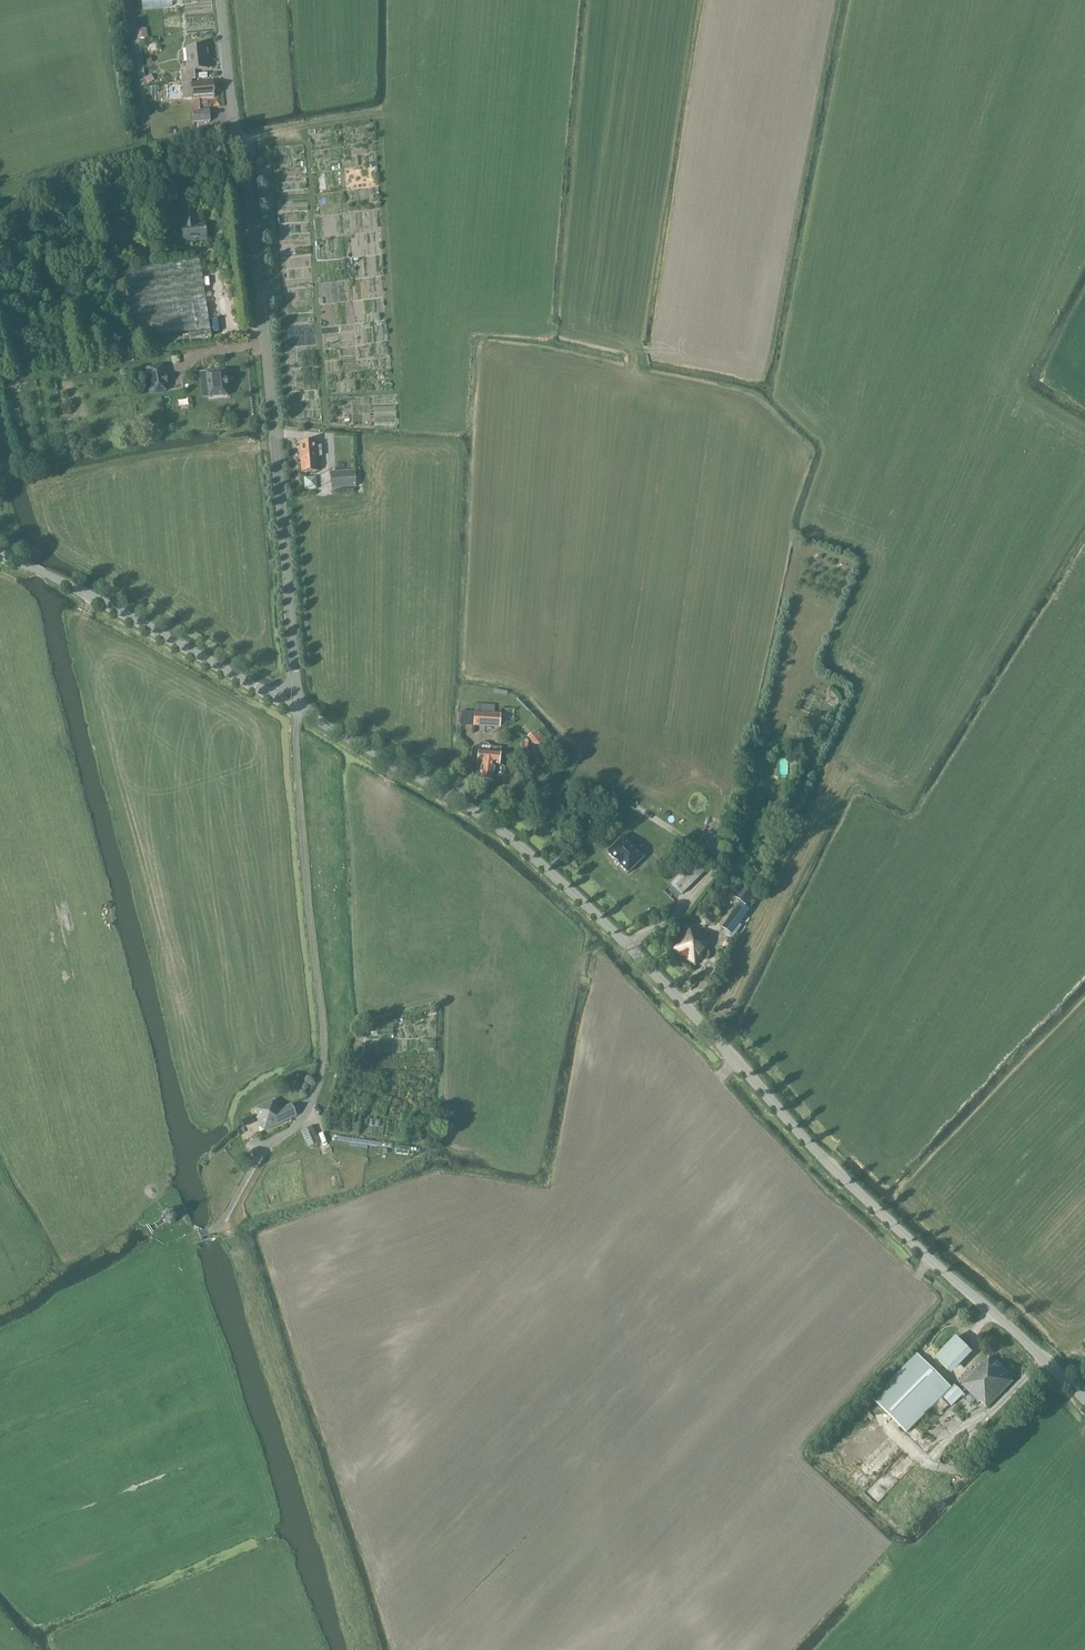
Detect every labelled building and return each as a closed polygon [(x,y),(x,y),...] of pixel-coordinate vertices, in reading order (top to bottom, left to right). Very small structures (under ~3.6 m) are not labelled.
[(136,38),(147,37),(146,26),(135,27),(136,38)] [(181,71),(182,81),(191,80),(195,79),(194,70),(208,69),(206,46),(186,48),(188,70),(181,71)] [(191,80),(182,81),(183,100),(214,98),(213,82),(192,84),(191,80)] [(144,83),(144,97),(166,96),(166,82),(144,83)] [(169,83),(171,97),(180,96),(178,82),(169,83)] [(194,123),(210,121),(209,109),(193,111),(194,123)] [(299,167),(275,169),(277,201),(284,201),(284,198),(290,198),(290,192),(300,191),(299,167)] [(298,208),(306,205),(300,193),(296,194),(299,201),(295,202),(298,208)] [(183,242),(207,239),(205,224),(198,224),(196,210),(181,212),(183,226),(182,226),(183,242)] [(309,256),(279,258),(281,302),(287,301),(288,321),(311,320),(309,282),(310,282),(309,256)] [(120,269),(131,340),(210,328),(200,257),(120,269)] [(189,334),(190,336),(191,345),(212,342),(210,331),(189,334)] [(170,349),(191,345),(190,336),(168,340),(170,349)] [(162,366),(149,368),(153,393),(166,391),(162,366)] [(225,370),(206,372),(209,398),(228,396),(226,386),(227,386),(227,385),(226,382),(226,381),(227,381),(227,380),(226,380),(225,370)] [(300,455),(300,461),(301,472),(318,471),(317,457),(322,456),(321,446),(317,446),(316,441),(299,442),(300,455)] [(332,488),(356,487),(355,470),(331,472),(332,488)] [(304,476),(305,489),(316,488),(315,475),(304,476)] [(814,695),(809,710),(816,712),(821,698),(814,695)] [(500,728),(501,714),(475,712),(474,726),(500,728)] [(538,750),(547,742),(539,733),(536,735),(534,732),(527,738),(538,750)] [(485,743),(480,742),(480,750),(477,775),(480,775),(479,780),(494,782),(494,777),(498,777),(498,776),(502,776),(504,774),(505,768),(503,766),(499,765),(500,751),(494,750),(494,747),(484,746),(485,743)] [(787,760),(777,760),(777,772),(786,772),(787,760)] [(644,856),(623,836),(608,851),(607,852),(608,853),(615,859),(614,860),(620,865),(627,872),(628,873),(629,872),(628,872),(644,856)] [(688,868),(671,884),(682,895),(698,878),(688,868)] [(733,897),(740,902),(746,907),(755,895),(742,885),(733,897)] [(750,909),(746,907),(740,902),(721,928),(733,937),(741,926),(739,924),(750,909)] [(688,926),(671,948),(695,966),(711,945),(704,940),(705,938),(688,926)] [(385,1051),(386,1038),(365,1037),(364,1049),(385,1051)] [(274,1100),(255,1109),(259,1117),(256,1118),(262,1131),(295,1117),(290,1106),(278,1111),(274,1100)] [(244,1126),(254,1122),(250,1112),(240,1116),(244,1126)] [(301,1131),(308,1147),(319,1143),(312,1126),(301,1131)] [(161,1218),(161,1219),(165,1224),(171,1225),(176,1222),(178,1216),(175,1211),(168,1210),(162,1214),(161,1218)] [(952,1375),(972,1353),(956,1337),(935,1358),(952,1375)] [(906,1433),(916,1423),(943,1397),(952,1406),(967,1391),(979,1403),(980,1402),(987,1409),(1013,1382),(989,1357),(961,1385),(958,1388),(955,1385),(952,1389),(917,1354),(872,1399),(906,1433)] [(876,1473),(884,1466),(880,1461),(872,1467),(876,1473)]
